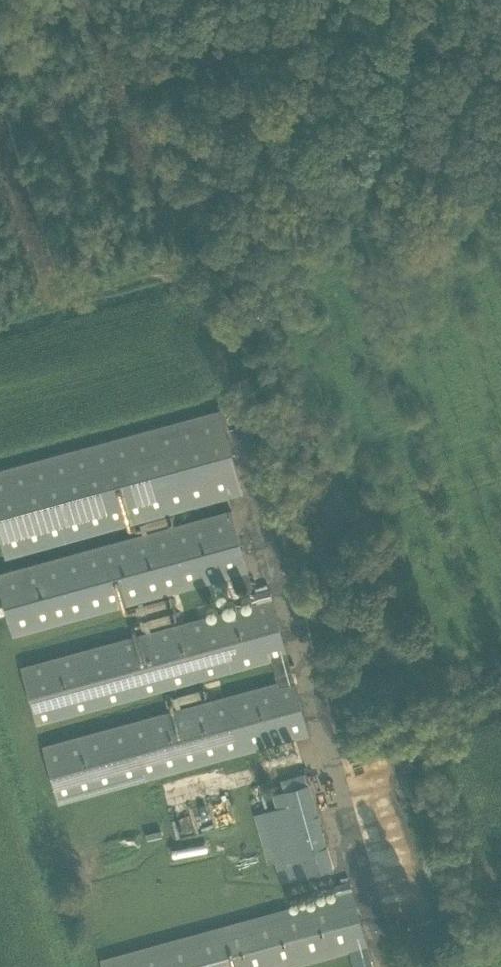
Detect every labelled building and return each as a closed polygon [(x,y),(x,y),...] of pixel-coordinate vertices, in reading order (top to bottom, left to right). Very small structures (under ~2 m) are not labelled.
[(7,554),(245,488),(221,407),(0,468),(0,527),(7,554)] [(0,571),(0,581),(14,635),(232,576),(237,591),(254,586),(233,508),(0,571)] [(268,588),(254,592),(256,602),(271,598),(268,588)] [(256,602),(19,667),(35,723),(270,659),(276,682),(41,746),(57,802),(308,734),(271,598),(256,602)] [(273,793),(277,808),(262,812),(277,864),(281,862),(286,881),(332,868),(309,783),(273,793)] [(352,890),(349,879),(334,884),(337,894),(100,959),(103,966),(286,966),(348,950),(353,966),(373,966),(352,890)]
